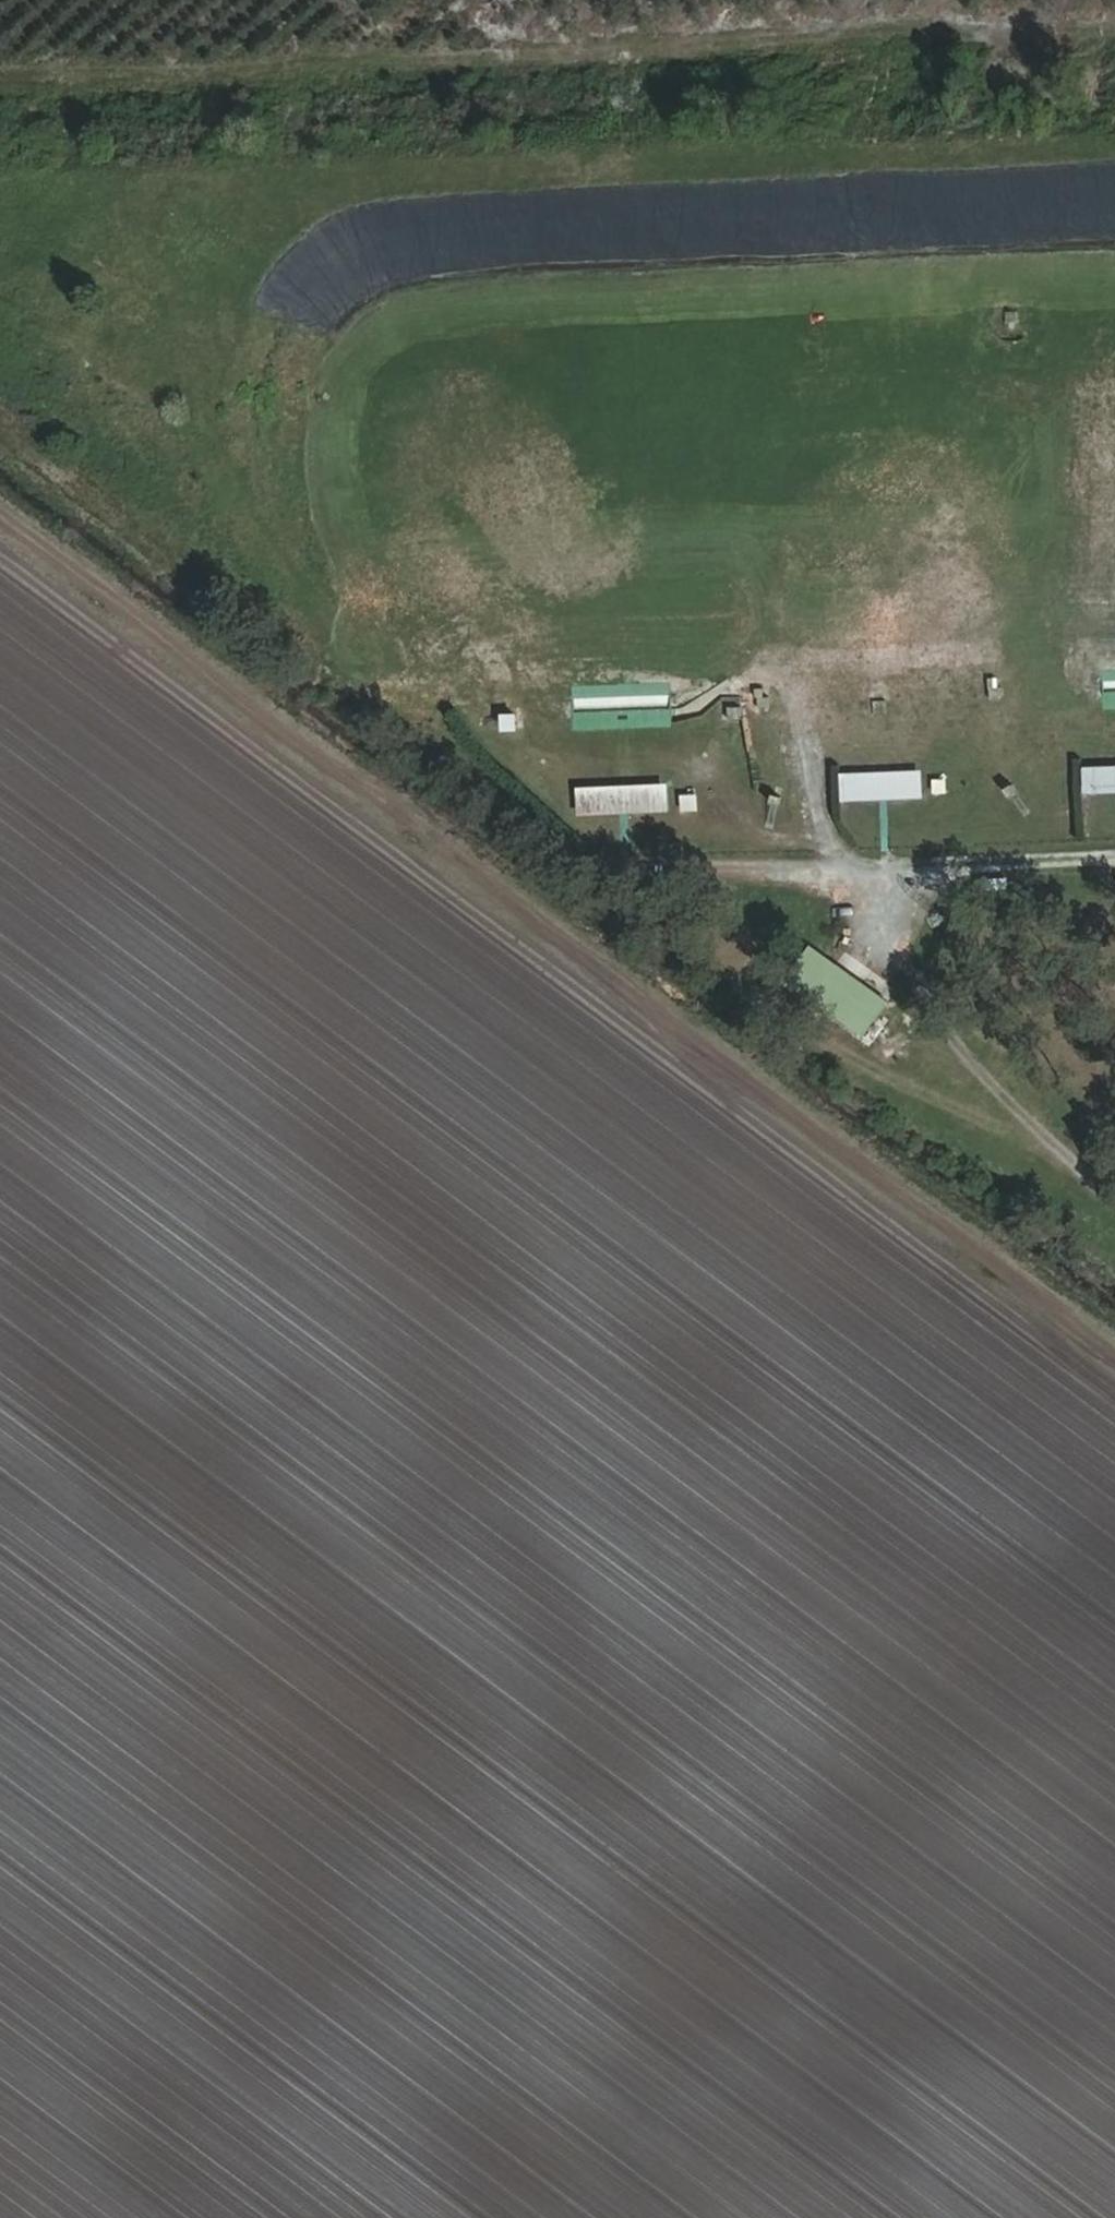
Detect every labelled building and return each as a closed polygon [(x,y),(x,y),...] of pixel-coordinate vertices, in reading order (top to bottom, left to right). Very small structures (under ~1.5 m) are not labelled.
[(1100,710),(1114,710),(1114,691),(1100,690),(1100,710)] [(572,709),(572,728),(671,730),(671,711),(572,709)] [(495,716),(496,733),(513,733),(512,715),(495,716)] [(954,766),(866,768),(866,799),(955,797),(954,766)] [(692,778),(605,780),(606,814),(693,809),(692,778)] [(830,961),(805,999),(860,1036),(886,998),(830,961)]
